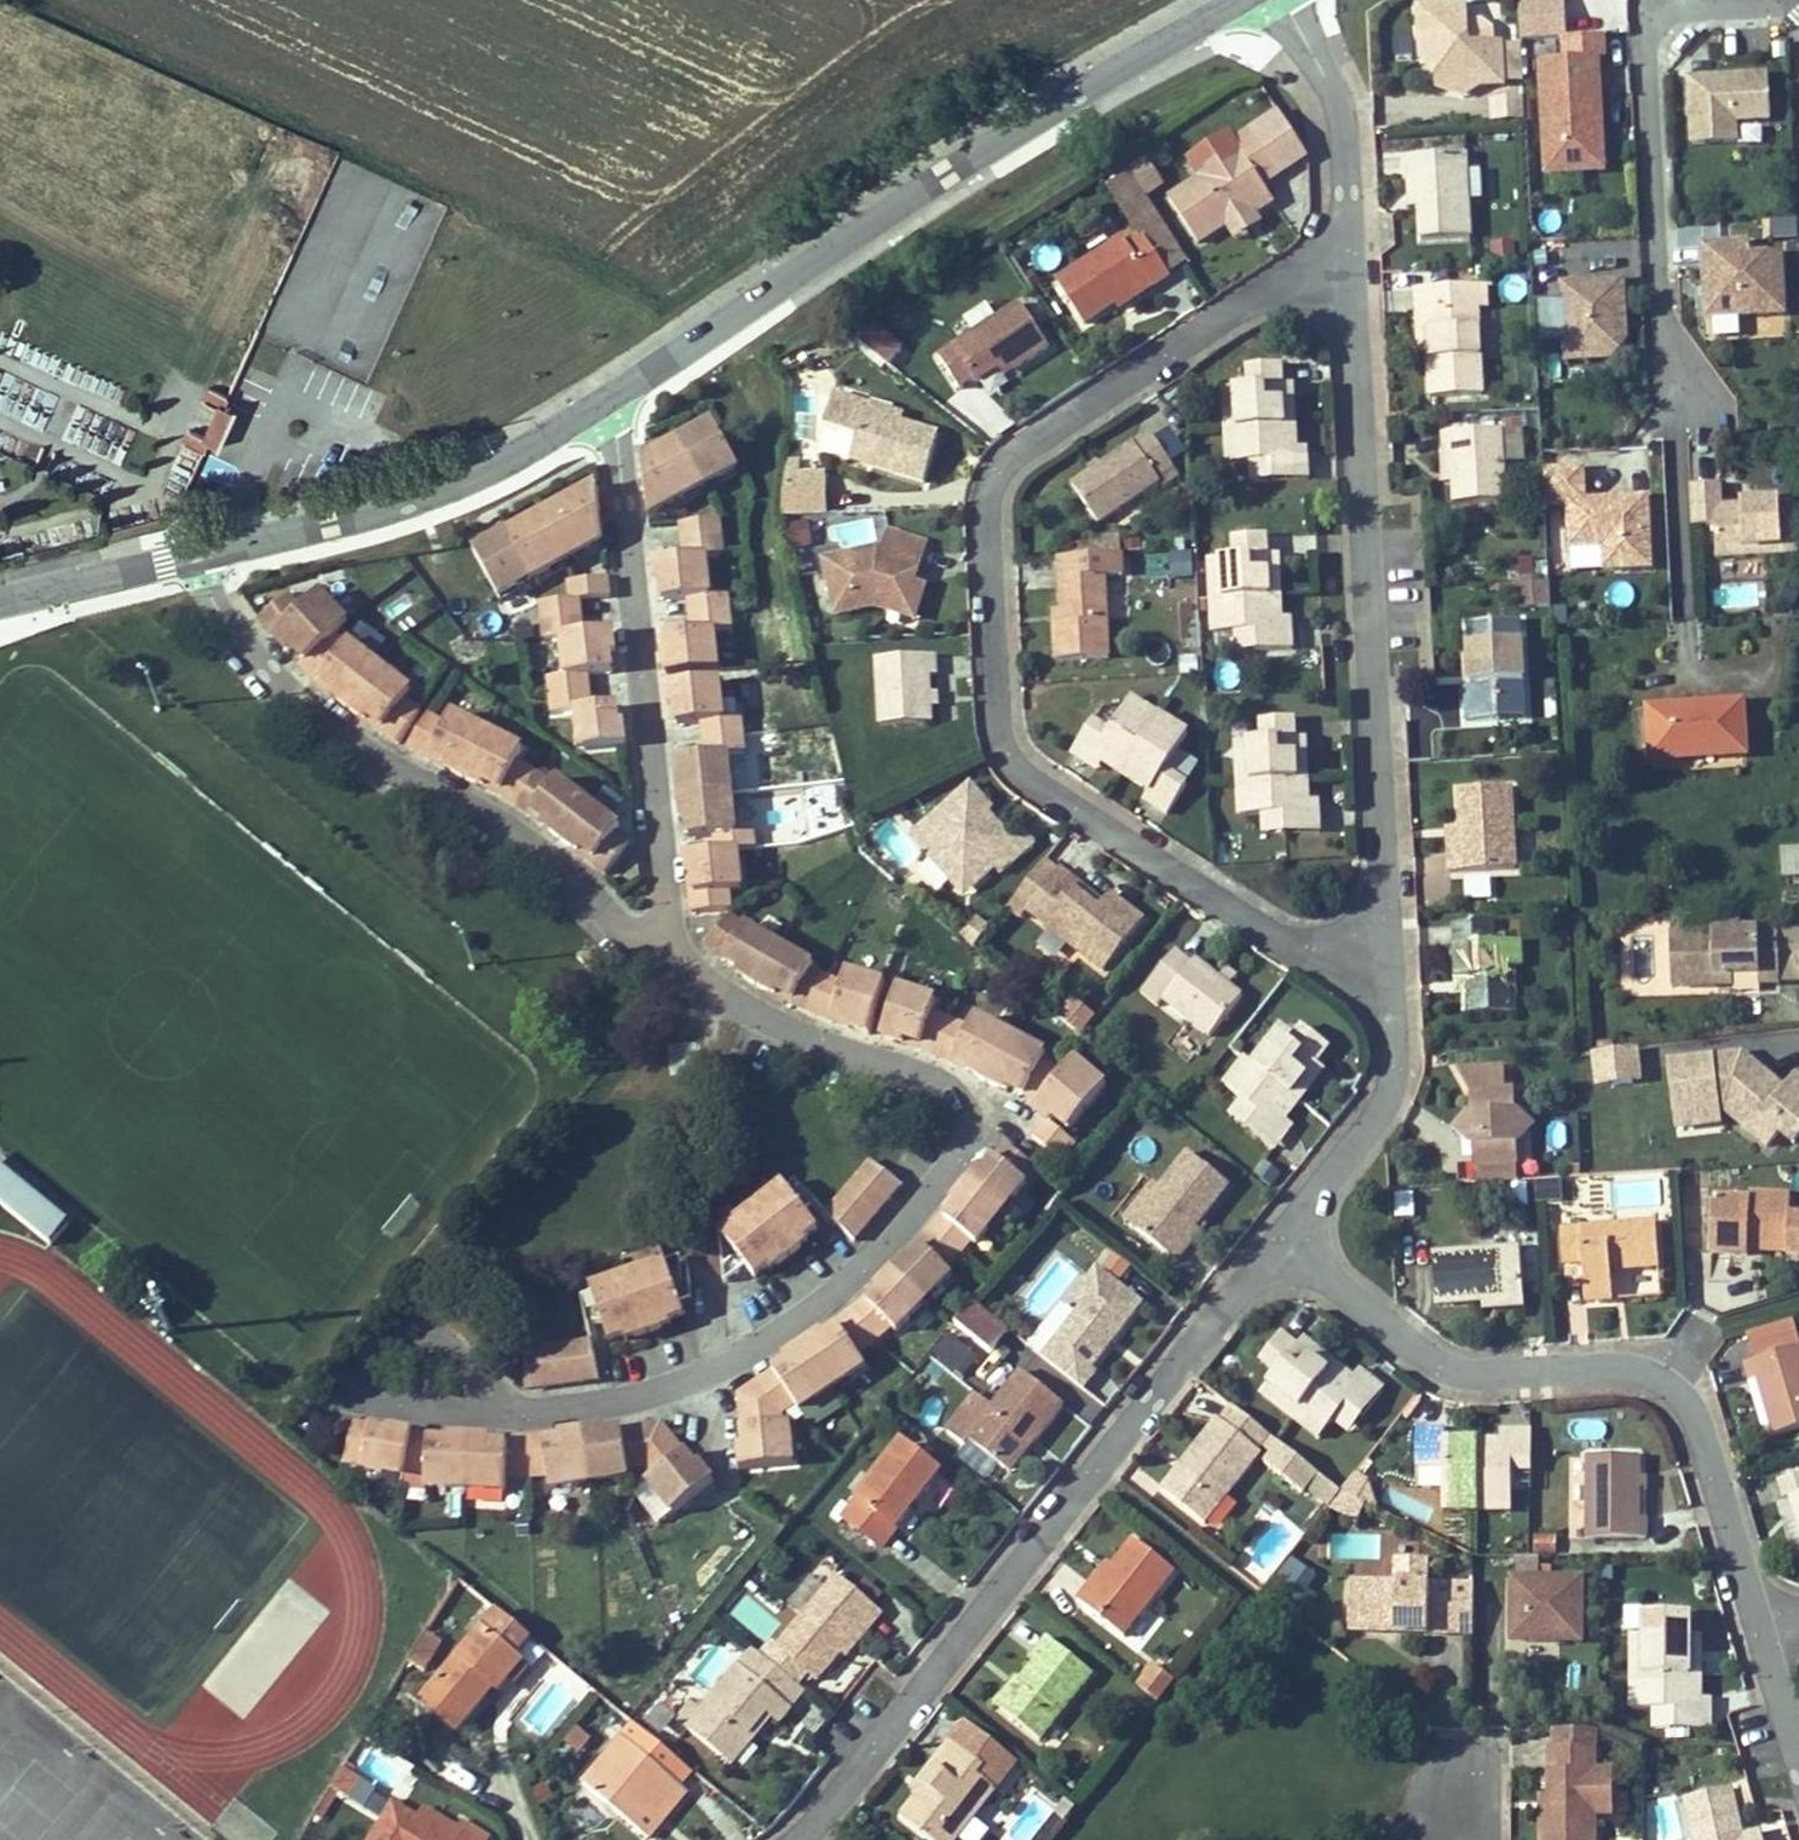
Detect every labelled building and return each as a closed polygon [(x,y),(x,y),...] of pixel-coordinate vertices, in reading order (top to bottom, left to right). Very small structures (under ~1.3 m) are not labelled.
[(1562,2),(1515,4),(1517,46),(1563,44),(1562,2)] [(1420,50),(1422,50),(1435,49),(1437,77),(1437,88),(1482,86),(1504,89),(1503,46),(1468,48),(1467,4),(1418,7),(1420,50)] [(1517,46),(1503,46),(1504,89),(1519,88),(1517,46)] [(1422,62),(1437,77),(1435,49),(1422,50),(1422,62)] [(1598,64),(1532,68),(1538,185),(1603,180),(1598,64)] [(1766,81),(1681,84),(1684,155),(1735,152),(1735,132),(1768,130),(1766,81)] [(1460,97),(1482,86),(1437,88),(1460,97)] [(1529,94),(1490,96),(1491,119),(1530,118),(1529,94)] [(1279,113),(1252,130),(1280,175),(1307,158),(1279,113)] [(1234,142),(1241,153),(1169,199),(1197,244),(1227,225),(1242,216),(1249,210),(1253,216),(1274,202),(1263,186),(1280,175),(1252,130),(1234,142)] [(1470,238),(1466,154),(1408,157),(1410,196),(1419,196),(1419,209),(1421,240),(1470,238)] [(1148,161),(1131,172),(1145,195),(1163,184),(1148,161)] [(1110,186),(1128,214),(1148,200),(1145,195),(1131,172),(1110,186)] [(1419,209),(1419,196),(1410,196),(1411,209),(1419,209)] [(1128,214),(1145,238),(1170,277),(1190,264),(1148,200),(1128,214)] [(1253,216),(1249,210),(1242,216),(1227,225),(1237,240),(1259,225),(1253,216)] [(1763,237),(1797,234),(1796,216),(1762,219),(1763,237)] [(261,335),(369,379),(416,265),(392,255),(387,270),(302,235),(261,335)] [(1512,236),(1488,241),(1492,260),(1516,255),(1512,236)] [(1130,248),(1123,239),(1057,282),(1084,324),(1115,304),(1149,282),(1153,288),(1170,277),(1145,238),(1130,248)] [(1746,249),(1696,251),(1699,327),(1784,324),(1780,261),(1747,262),(1746,249)] [(1153,288),(1149,282),(1115,304),(1119,310),(1153,288)] [(1622,285),(1555,288),(1555,306),(1531,307),(1533,358),(1558,357),(1559,373),(1605,371),(1626,349),(1622,285)] [(1487,309),(1486,287),(1416,290),(1417,313),(1427,313),(1429,352),(1430,398),(1482,395),(1478,310),(1487,309)] [(1049,349),(1021,305),(938,358),(959,390),(973,380),(975,384),(1000,369),(1010,362),(1015,370),(1049,349)] [(1429,352),(1427,313),(1417,313),(1419,353),(1429,352)] [(858,344),(888,367),(901,351),(878,331),(858,344)] [(1015,370),(1010,362),(1000,369),(1005,376),(1015,370)] [(1236,389),(1237,429),(1295,426),(1295,423),(1294,402),(1283,403),(1283,387),(1282,366),(1248,367),(1249,388),(1236,389)] [(1283,387),(1283,403),(1294,402),(1293,386),(1283,387)] [(222,409),(228,396),(208,387),(203,399),(222,409)] [(1225,429),(1237,429),(1236,389),(1223,389),(1225,429)] [(866,414),(867,407),(834,397),(824,429),(857,438),(850,461),(925,483),(938,435),(866,414)] [(132,443),(122,464),(140,472),(154,440),(112,422),(107,432),(132,443)] [(714,422),(699,430),(702,436),(717,427),(714,422)] [(1295,426),(1237,429),(1225,429),(1225,431),(1227,463),(1251,463),(1286,461),(1286,450),(1296,449),(1295,426)] [(679,441),(703,488),(738,468),(717,427),(702,436),(699,430),(679,441)] [(183,443),(202,453),(208,440),(188,431),(183,443)] [(1506,501),(1503,431),(1443,434),(1443,453),(1451,452),(1454,504),(1506,501)] [(1173,468),(1150,434),(1072,485),(1098,525),(1160,483),(1158,479),(1173,468)] [(646,487),(649,516),(703,488),(679,441),(659,452),(662,457),(645,466),(655,483),(646,487)] [(1306,449),(1296,449),(1286,450),(1286,461),(1251,463),(1252,482),(1307,480),(1306,449)] [(645,466),(662,457),(659,452),(645,460),(644,464),(645,466)] [(644,464),(646,487),(655,483),(645,466),(644,464)] [(785,473),(783,494),(826,494),(826,472),(785,473)] [(1581,472),(1538,474),(1541,512),(1563,512),(1566,554),(1597,553),(1598,579),(1650,578),(1646,502),(1583,504),(1581,472)] [(568,561),(604,541),(591,519),(600,514),(597,485),(577,496),(580,502),(566,508),(564,503),(543,514),(568,561)] [(1719,492),(1688,493),(1690,536),(1709,535),(1710,568),(1795,564),(1793,507),(1773,508),(1773,504),(1736,505),(1736,510),(1720,510),(1719,492)] [(783,494),(782,518),(827,515),(826,494),(783,494)] [(566,508),(580,502),(577,496),(564,503),(566,508)] [(568,561),(543,514),(524,525),(526,530),(512,538),(534,578),(541,575),(568,561)] [(600,514),(591,519),(604,541),(600,514)] [(873,517),(827,524),(831,549),(877,541),(873,517)] [(680,524),(683,542),(721,538),(720,520),(680,524)] [(789,525),(791,546),(813,544),(811,523),(789,525)] [(509,533),(512,538),(526,530),(524,525),(509,533)] [(824,561),(834,609),(852,606),(853,612),(874,607),(892,613),(895,603),(918,610),(925,588),(914,585),(901,582),(904,569),(918,573),(927,544),(888,532),(883,552),(880,551),(824,561)] [(509,533),(495,541),(497,545),(512,538),(509,533)] [(1221,559),(1223,599),(1211,600),(1211,601),(1280,598),(1280,596),(1279,573),(1268,572),(1267,556),(1267,537),(1234,538),(1235,559),(1221,559)] [(499,599),(534,578),(512,538),(497,545),(495,541),(474,553),(499,599)] [(723,556),(721,538),(683,542),(686,559),(707,558),(723,556)] [(1171,577),(1195,577),(1195,552),(1171,552),(1171,577)] [(1063,625),(1054,625),(1056,662),(1109,659),(1104,577),(1123,577),(1122,555),(1059,559),(1062,610),(1063,625)] [(1509,576),(1547,578),(1548,558),(1510,555),(1509,576)] [(1267,556),(1268,572),(1279,573),(1279,557),(1267,556)] [(689,600),(690,617),(730,613),(728,595),(709,597),(707,558),(686,559),(654,562),(657,586),(662,585),(664,603),(689,600)] [(1211,600),(1223,599),(1221,559),(1209,560),(1211,600)] [(904,569),(901,582),(914,585),(918,573),(904,569)] [(580,601),(609,598),(608,579),(580,582),(569,583),(571,601),(580,601)] [(1549,604),(1549,580),(1519,580),(1519,605),(1549,604)] [(1754,584),(1713,585),(1713,606),(1755,605),(1754,584)] [(288,655),(295,650),(306,662),(328,642),(342,630),(348,624),(320,594),(314,599),(302,612),(290,596),(259,620),(273,640),(288,655)] [(1280,598),(1211,601),(1212,633),(1237,632),(1271,631),(1271,620),(1281,620),(1280,598)] [(543,622),(581,618),(580,601),(571,601),(560,603),(541,605),(543,622)] [(915,620),(918,610),(895,603),(892,613),(915,620)] [(853,612),(852,606),(834,609),(835,615),(853,612)] [(1053,610),(1054,625),(1063,625),(1062,610),(1053,610)] [(666,677),(719,672),(713,632),(732,630),(730,613),(690,617),(692,633),(667,636),(669,653),(664,654),(666,677)] [(561,639),(583,635),(581,618),(543,622),(545,640),(561,639)] [(1291,619),(1281,620),(1271,620),(1271,631),(1237,632),(1238,653),(1292,650),(1291,619)] [(1468,632),(1469,656),(1471,682),(1464,683),(1466,722),(1500,720),(1499,702),(1525,700),(1521,621),(1474,623),(1468,632)] [(588,676),(613,673),(611,656),(616,655),(614,632),(583,635),(561,639),(566,677),(548,678),(551,696),(590,692),(588,676)] [(331,696),(348,710),(381,668),(364,656),(363,657),(349,645),(340,654),(328,642),(306,662),(299,668),(318,686),(322,682),(334,691),(331,696)] [(880,725),(931,723),(931,708),(930,693),(929,676),(936,676),(936,656),(876,659),(880,725)] [(1464,683),(1471,682),(1469,656),(1463,656),(1464,683)] [(382,735),(399,745),(420,712),(404,702),(411,694),(381,668),(348,710),(365,722),(369,720),(384,731),(382,735)] [(702,723),(703,740),(743,736),(742,718),(722,719),(720,681),(667,686),(670,710),(675,709),(677,726),(702,723)] [(334,691),(322,682),(318,686),(331,696),(334,691)] [(623,724),(619,724),(616,706),(592,709),(590,692),(551,696),(553,715),(576,712),(578,731),(584,730),(587,751),(626,747),(623,724)] [(1098,747),(1107,753),(1102,762),(1122,774),(1159,715),(1157,715),(1130,697),(1109,731),(1098,747)] [(1526,718),(1525,700),(1499,702),(1500,720),(1526,718)] [(1747,770),(1742,708),(1640,713),(1643,775),(1747,770)] [(1188,734),(1159,715),(1122,774),(1142,787),(1147,778),(1156,784),(1164,771),(1188,734)] [(444,770),(464,779),(487,732),(451,717),(447,726),(428,716),(407,749),(429,761),(432,757),(447,764),(444,770)] [(1248,742),(1250,783),(1307,778),(1306,755),(1296,755),(1295,739),(1294,719),(1262,720),(1263,740),(1248,742)] [(384,731),(369,720),(365,722),(382,735),(384,731)] [(1097,770),(1102,762),(1107,753),(1098,747),(1109,731),(1093,720),(1071,753),(1097,770)] [(580,751),(587,751),(584,730),(578,731),(580,751)] [(500,798),(514,807),(535,774),(516,763),(522,752),(487,732),(464,779),(484,789),(487,784),(502,794),(500,798)] [(743,736),(703,740),(706,757),(681,759),(683,777),(677,777),(680,800),(730,795),(728,755),(744,753),(743,736)] [(1295,739),(1296,755),(1306,755),(1305,739),(1295,739)] [(1239,783),(1250,783),(1248,742),(1237,742),(1239,783)] [(447,764),(432,757),(429,761),(444,770),(447,764)] [(1142,787),(1155,795),(1169,774),(1164,771),(1156,784),(1147,778),(1142,787)] [(560,840),(584,809),(569,796),(572,792),(557,780),(554,786),(535,774),(514,807),(528,817),(532,812),(547,823),(544,829),(560,840)] [(1187,785),(1169,774),(1155,795),(1150,803),(1168,815),(1187,785)] [(1240,816),(1264,815),(1298,813),(1298,804),(1309,803),(1307,778),(1250,783),(1239,783),(1240,816)] [(502,794),(487,784),(484,789),(500,798),(502,794)] [(1009,840),(996,824),(983,834),(975,826),(988,815),(993,810),(969,785),(918,831),(934,849),(927,855),(954,885),(974,887),(994,868),(999,875),(1033,844),(1020,830),(1009,840)] [(1516,869),(1511,789),(1459,790),(1461,827),(1463,854),(1449,855),(1450,873),(1516,869)] [(588,804),(572,792),(569,796),(584,809),(588,804)] [(714,836),(716,852),(738,851),(755,849),(753,832),(736,833),(730,795),(680,800),(682,822),(687,822),(690,840),(714,836)] [(1319,802),(1309,803),(1298,804),(1298,813),(1264,815),(1265,835),(1320,833),(1319,802)] [(584,809),(601,821),(604,817),(588,804),(584,809)] [(614,833),(618,828),(604,817),(601,821),(584,809),(560,840),(578,854),(582,850),(594,860),(591,864),(605,875),(630,845),(614,833)] [(547,823),(532,812),(528,817),(544,829),(547,823)] [(975,826),(983,834),(996,824),(988,815),(975,826)] [(1449,855),(1463,854),(1461,827),(1448,828),(1449,855)] [(911,838),(927,855),(934,849),(918,831),(911,838)] [(594,860),(582,850),(578,854),(591,864),(594,860)] [(738,851),(716,852),(686,855),(688,879),(695,878),(695,894),(690,894),(693,914),(730,910),(729,892),(740,891),(738,851)] [(1798,875),(1798,851),(1782,851),(1784,876),(1798,875)] [(1028,911),(1104,972),(1143,921),(1110,895),(1103,904),(1098,909),(1075,889),(1079,885),(1060,870),(1058,872),(1044,861),(1010,903),(1024,914),(1028,911)] [(1466,897),(1490,897),(1490,873),(1465,874),(1466,897)] [(963,896),(974,887),(954,885),(963,896)] [(1075,889),(1098,909),(1103,904),(1079,885),(1075,889)] [(1330,896),(1325,886),(1308,893),(1311,904),(1330,896)] [(737,975),(756,986),(776,951),(759,940),(762,936),(728,916),(705,945),(706,946),(721,959),(738,970),(737,975)] [(1453,924),(1456,978),(1463,978),(1464,996),(1465,1014),(1517,1012),(1515,975),(1508,975),(1507,967),(1506,942),(1494,943),(1493,923),(1453,924)] [(1773,986),(1771,932),(1663,936),(1666,989),(1708,988),(1708,976),(1728,976),(1753,975),(1754,986),(1773,986)] [(759,940),(776,951),(779,946),(762,936),(759,940)] [(779,946),(776,951),(793,961),(796,956),(779,946)] [(1191,964),(1173,950),(1138,994),(1157,1010),(1164,1001),(1209,1037),(1242,997),(1195,960),(1191,964)] [(793,961),(776,951),(756,986),(775,997),(778,992),(792,1000),(790,1005),(810,1014),(825,978),(810,972),(813,967),(796,956),(793,961)] [(847,1028),(869,1034),(886,984),(866,979),(865,980),(847,974),(842,985),(825,978),(810,1014),(831,1022),(833,1018),(849,1023),(847,1028)] [(1728,976),(1708,976),(1708,988),(1728,987),(1728,976)] [(920,1051),(936,1057),(951,1022),(932,1015),(936,1003),(898,989),(880,1038),(881,1038),(903,1046),(906,1040),(921,1046),(920,1051)] [(792,1000),(778,992),(775,997),(790,1005),(792,1000)] [(1279,1033),(1290,1042),(1303,1026),(1292,1017),(1279,1033)] [(849,1023),(833,1018),(831,1022),(847,1028),(849,1023)] [(967,1072),(987,1083),(1011,1035),(975,1019),(970,1029),(951,1022),(936,1057),(952,1065),(955,1060),(970,1067),(967,1072)] [(1329,1046),(1303,1026),(1290,1042),(1279,1033),(1255,1064),(1300,1100),(1315,1081),(1306,1075),(1316,1062),(1329,1046)] [(1024,1095),(1038,1105),(1062,1075),(1042,1060),(1045,1055),(1011,1035),(987,1083),(1007,1092),(1010,1088),(1024,1095)] [(921,1046),(906,1040),(903,1046),(920,1051),(921,1046)] [(696,1042),(667,1045),(671,1075),(700,1071),(696,1042)] [(1636,1051),(1594,1056),(1597,1086),(1639,1081),(1636,1051)] [(1271,1121),(1276,1113),(1285,1119),(1300,1100),(1255,1064),(1245,1057),(1244,1059),(1224,1084),(1243,1099),(1271,1121)] [(1674,1121),(1725,1115),(1766,1149),(1779,1135),(1793,1147),(1798,1139),(1798,1084),(1794,1080),(1783,1093),(1741,1058),(1712,1062),(1713,1070),(1701,1072),(1700,1063),(1667,1067),(1674,1121)] [(970,1067),(955,1060),(952,1065),(967,1072),(970,1067)] [(1074,1061),(1069,1067),(1062,1075),(1038,1105),(1033,1111),(1046,1121),(1033,1138),(1050,1152),(1062,1162),(1076,1146),(1052,1126),(1056,1121),(1070,1132),(1102,1094),(1107,1088),(1074,1061)] [(1316,1062),(1306,1075),(1315,1081),(1325,1069),(1316,1062)] [(1713,1070),(1712,1062),(1700,1063),(1701,1072),(1713,1070)] [(1458,1073),(1471,1093),(1472,1113),(1464,1123),(1465,1139),(1474,1139),(1475,1165),(1477,1185),(1518,1181),(1517,1163),(1515,1144),(1522,1135),(1521,1119),(1514,1111),(1513,1091),(1507,1092),(1505,1071),(1458,1073)] [(1294,1125),(1285,1119),(1276,1113),(1271,1121),(1243,1099),(1231,1115),(1273,1150),(1294,1125)] [(1725,1115),(1674,1121),(1675,1131),(1721,1126),(1725,1115)] [(967,1186),(997,1211),(1010,1195),(1014,1199),(1038,1170),(1006,1145),(985,1172),(980,1169),(967,1186)] [(1188,1153),(1161,1188),(1130,1225),(1178,1263),(1201,1233),(1195,1228),(1201,1221),(1229,1186),(1188,1153)] [(870,1162),(859,1175),(890,1200),(902,1186),(887,1173),(870,1162)] [(50,1246),(69,1223),(0,1166),(0,1204),(50,1246)] [(878,1214),(890,1200),(859,1175),(848,1188),(878,1214)] [(788,1189),(806,1213),(816,1203),(796,1182),(788,1189)] [(1124,1220),(1130,1225),(1161,1188),(1154,1183),(1124,1220)] [(770,1196),(772,1200),(755,1214),(790,1257),(808,1244),(805,1239),(818,1229),(806,1213),(788,1189),(784,1184),(770,1196)] [(984,1226),(997,1211),(967,1186),(953,1204),(956,1207),(945,1220),(941,1217),(929,1231),(959,1257),(971,1242),(977,1246),(989,1230),(984,1226)] [(866,1228),(878,1214),(848,1188),(838,1201),(866,1228)] [(1394,1192),(1394,1217),(1412,1217),(1412,1193),(1394,1192)] [(1748,1255),(1748,1249),(1749,1243),(1788,1245),(1791,1196),(1750,1194),(1750,1200),(1714,1198),(1711,1253),(1748,1255)] [(1010,1195),(997,1211),(1002,1215),(1014,1199),(1010,1195)] [(854,1242),(866,1228),(838,1201),(827,1213),(833,1221),(854,1242)] [(945,1220),(956,1207),(953,1204),(941,1217),(945,1220)] [(1002,1215),(997,1211),(984,1226),(989,1230),(1002,1215)] [(721,1235),(741,1261),(747,1267),(755,1278),(768,1268),(772,1272),(790,1257),(755,1214),(738,1227),(735,1223),(720,1234),(721,1235)] [(1201,1221),(1195,1228),(1201,1233),(1207,1226),(1201,1221)] [(1657,1225),(1562,1230),(1563,1262),(1583,1261),(1585,1302),(1614,1300),(1611,1270),(1610,1263),(1618,1262),(1619,1270),(1660,1267),(1657,1225)] [(892,1272),(920,1300),(934,1285),(939,1290),(952,1276),(947,1272),(959,1257),(929,1231),(918,1244),(922,1249),(910,1260),(906,1257),(892,1272)] [(735,1266),(741,1261),(721,1235),(724,1268),(731,1262),(735,1266)] [(1788,1252),(1788,1245),(1749,1243),(1748,1249),(1788,1252)] [(910,1260),(922,1249),(918,1244),(906,1257),(910,1260)] [(1436,1303),(1483,1301),(1524,1299),(1521,1248),(1433,1254),(1436,1303)] [(1113,1252),(1105,1266),(1125,1277),(1133,1263),(1113,1252)] [(687,1256),(666,1263),(681,1304),(692,1300),(687,1256)] [(669,1321),(684,1315),(681,1304),(666,1263),(650,1269),(651,1273),(631,1281),(649,1333),(670,1326),(669,1321)] [(1043,1358),(1083,1390),(1095,1374),(1091,1370),(1143,1305),(1097,1269),(1068,1306),(1079,1313),(1043,1358)] [(906,1315),(920,1300),(892,1272),(877,1288),(881,1293),(869,1304),(865,1300),(850,1312),(875,1342),(893,1328),(897,1333),(910,1319),(906,1315)] [(649,1333),(631,1281),(610,1289),(608,1283),(591,1290),(593,1294),(602,1323),(609,1341),(623,1336),(627,1341),(649,1333)] [(934,1285),(920,1300),(925,1304),(939,1290),(934,1285)] [(869,1304),(881,1293),(877,1288),(865,1300),(869,1304)] [(587,1327),(602,1323),(593,1294),(581,1298),(587,1327)] [(1524,1305),(1524,1299),(1483,1301),(1483,1308),(1524,1305)] [(925,1304),(920,1300),(906,1315),(910,1319),(925,1304)] [(973,1303),(954,1326),(991,1355),(1009,1331),(973,1303)] [(822,1335),(804,1345),(832,1389),(865,1366),(857,1358),(875,1342),(850,1312),(835,1324),(839,1330),(825,1339),(822,1335)] [(825,1339),(839,1330),(835,1324),(822,1335),(825,1339)] [(1260,1360),(1276,1373),(1268,1383),(1299,1410),(1335,1364),(1315,1349),(1309,1357),(1297,1347),(1281,1334),(1260,1360)] [(1297,1347),(1309,1357),(1315,1349),(1303,1339),(1297,1347)] [(600,1380),(594,1350),(591,1343),(575,1344),(581,1382),(600,1380)] [(563,1385),(581,1382),(575,1344),(557,1346),(563,1385)] [(798,1410),(832,1389),(804,1345),(785,1357),(788,1362),(740,1395),(781,1415),(784,1413),(795,1406),(798,1410)] [(544,1388),(563,1385),(557,1346),(540,1348),(544,1388)] [(1745,1364),(1751,1382),(1757,1380),(1773,1435),(1798,1428),(1798,1347),(1745,1364)] [(544,1388),(540,1348),(523,1350),(526,1390),(544,1388)] [(1294,1420),(1318,1439),(1334,1420),(1356,1393),(1348,1387),(1354,1379),(1353,1378),(1335,1364),(1299,1410),(1292,1418),(1294,1420)] [(1348,1387),(1356,1393),(1334,1420),(1349,1433),(1384,1390),(1359,1370),(1353,1378),(1354,1379),(1348,1387)] [(993,1408),(977,1395),(948,1432),(964,1446),(968,1441),(1004,1470),(1031,1436),(1036,1440),(1064,1406),(1022,1372),(993,1408)] [(1292,1418),(1299,1410),(1268,1383),(1260,1393),(1292,1418)] [(740,1447),(741,1465),(742,1470),(793,1465),(792,1444),(789,1444),(788,1424),(783,1425),(781,1415),(740,1395),(745,1447),(740,1447)] [(1330,1506),(1341,1493),(1276,1442),(1233,1408),(1221,1421),(1218,1419),(1162,1490),(1205,1524),(1260,1454),(1257,1452),(1262,1446),(1273,1453),(1266,1464),(1302,1493),(1309,1490),(1330,1506)] [(381,1474),(382,1470),(405,1473),(412,1434),(390,1430),(388,1435),(372,1432),(373,1427),(355,1423),(344,1464),(363,1465),(363,1471),(381,1474)] [(628,1470),(645,1468),(662,1426),(607,1435),(604,1429),(581,1433),(589,1484),(629,1477),(628,1470)] [(695,1467),(662,1426),(645,1468),(654,1478),(649,1482),(672,1515),(713,1482),(699,1465),(695,1467)] [(372,1432),(388,1435),(390,1430),(373,1427),(372,1432)] [(1417,1430),(1416,1466),(1437,1466),(1439,1431),(1417,1430)] [(1512,1450),(1512,1470),(1532,1471),(1532,1431),(1501,1431),(1501,1441),(1502,1450),(1512,1450)] [(569,1488),(589,1484),(581,1433),(559,1436),(560,1442),(544,1443),(543,1438),(526,1440),(528,1478),(548,1477),(550,1489),(569,1486),(569,1488)] [(1036,1440),(1031,1436),(1004,1470),(1010,1474),(1036,1440)] [(507,1480),(528,1478),(526,1440),(507,1440),(507,1446),(491,1446),(491,1440),(469,1438),(466,1491),(506,1492),(507,1480)] [(1443,1439),(1441,1439),(1441,1451),(1444,1450),(1453,1450),(1454,1440),(1443,1439)] [(1454,1440),(1453,1450),(1444,1450),(1444,1466),(1443,1509),(1479,1509),(1480,1440),(1454,1440)] [(1480,1440),(1479,1509),(1511,1510),(1512,1470),(1512,1450),(1502,1450),(1501,1441),(1480,1440)] [(939,1474),(902,1445),(844,1518),(881,1548),(939,1474)] [(1587,1537),(1647,1538),(1647,1520),(1640,1519),(1639,1489),(1639,1477),(1639,1458),(1588,1457),(1587,1537)] [(405,1473),(382,1470),(381,1474),(405,1478),(405,1473)] [(1780,1480),(1785,1498),(1791,1496),(1798,1521),(1798,1525),(1798,1475),(1780,1480)] [(1639,1477),(1639,1489),(1647,1489),(1647,1477),(1639,1477)] [(1798,1521),(1789,1524),(1798,1554),(1798,1525),(1798,1521)] [(1334,1555),(1370,1554),(1369,1534),(1334,1535),(1334,1555)] [(1076,1599),(1123,1637),(1175,1573),(1134,1540),(1110,1569),(1095,1588),(1088,1583),(1076,1599)] [(1272,1587),(1306,1603),(1320,1573),(1286,1556),(1272,1587)] [(1427,1573),(1427,1556),(1394,1556),(1395,1573),(1427,1573)] [(1514,1577),(1511,1577),(1511,1596),(1520,1596),(1520,1617),(1511,1616),(1511,1641),(1582,1642),(1583,1578),(1583,1557),(1531,1556),(1514,1556),(1514,1577)] [(1088,1583),(1095,1588),(1110,1569),(1104,1564),(1088,1583)] [(882,1614),(837,1576),(777,1648),(817,1681),(841,1653),(859,1631),(864,1635),(882,1614)] [(1350,1631),(1450,1634),(1450,1618),(1474,1618),(1474,1585),(1350,1582),(1350,1631)] [(1520,1617),(1520,1596),(1511,1596),(1511,1616),(1520,1617)] [(496,1612),(481,1631),(422,1703),(457,1732),(493,1688),(497,1692),(507,1680),(513,1685),(526,1668),(514,1658),(529,1639),(496,1612)] [(1645,1635),(1644,1675),(1702,1675),(1702,1650),(1692,1651),(1692,1635),(1692,1615),(1659,1614),(1658,1635),(1645,1635)] [(1450,1618),(1450,1634),(1474,1634),(1474,1618),(1450,1618)] [(864,1635),(859,1631),(841,1653),(845,1657),(864,1635)] [(1632,1675),(1644,1675),(1645,1635),(1632,1635),(1632,1675)] [(1692,1635),(1692,1651),(1702,1650),(1702,1636),(1692,1635)] [(427,1638),(409,1666),(425,1676),(442,1647),(427,1638)] [(1038,1659),(1020,1682),(1000,1707),(1041,1741),(1093,1674),(1048,1639),(1034,1655),(1038,1659)] [(678,1721),(732,1765),(754,1737),(750,1735),(766,1713),(771,1717),(779,1724),(792,1709),(773,1693),(787,1676),(752,1649),(700,1711),(692,1705),(678,1721)] [(1157,1667),(1140,1689),(1158,1703),(1176,1681),(1157,1667)] [(1702,1675),(1644,1675),(1632,1675),(1632,1677),(1632,1709),(1657,1709),(1691,1709),(1691,1699),(1702,1699),(1702,1675)] [(773,1693),(792,1709),(806,1691),(787,1676),(773,1693)] [(995,1704),(1000,1707),(1020,1682),(1016,1678),(995,1704)] [(1712,1699),(1702,1699),(1691,1699),(1691,1709),(1657,1709),(1656,1729),(1712,1730),(1712,1699)] [(754,1737),(771,1717),(766,1713),(750,1735),(754,1737)] [(966,1722),(950,1741),(976,1761),(992,1742),(966,1722)] [(649,1816),(664,1797),(668,1802),(681,1786),(692,1772),(633,1724),(583,1784),(638,1829),(646,1837),(658,1824),(653,1819),(649,1816)] [(1554,1729),(1555,1747),(1595,1748),(1594,1728),(1554,1729)] [(918,1795),(900,1816),(930,1839),(956,1839),(1019,1762),(992,1742),(976,1761),(950,1741),(932,1765),(938,1770),(918,1795)] [(1595,1748),(1555,1747),(1550,1747),(1550,1797),(1550,1811),(1542,1811),(1542,1839),(1594,1839),(1595,1748)] [(918,1795),(938,1770),(932,1765),(912,1790),(918,1795)] [(344,1777),(332,1797),(338,1801),(347,1806),(359,1786),(344,1777)] [(681,1786),(668,1802),(664,1797),(649,1816),(653,1819),(658,1824),(685,1790),(681,1786)] [(1694,1839),(1752,1839),(1750,1834),(1743,1836),(1733,1788),(1686,1799),(1694,1839)] [(315,1824),(321,1828),(338,1801),(332,1797),(315,1824)] [(1542,1811),(1550,1811),(1550,1797),(1541,1797),(1542,1811)] [(392,1804),(370,1839),(488,1839),(489,1839),(461,1822),(457,1829),(424,1809),(417,1819),(392,1804)] [(1752,1839),(1764,1839),(1762,1831),(1750,1834),(1752,1839)]
